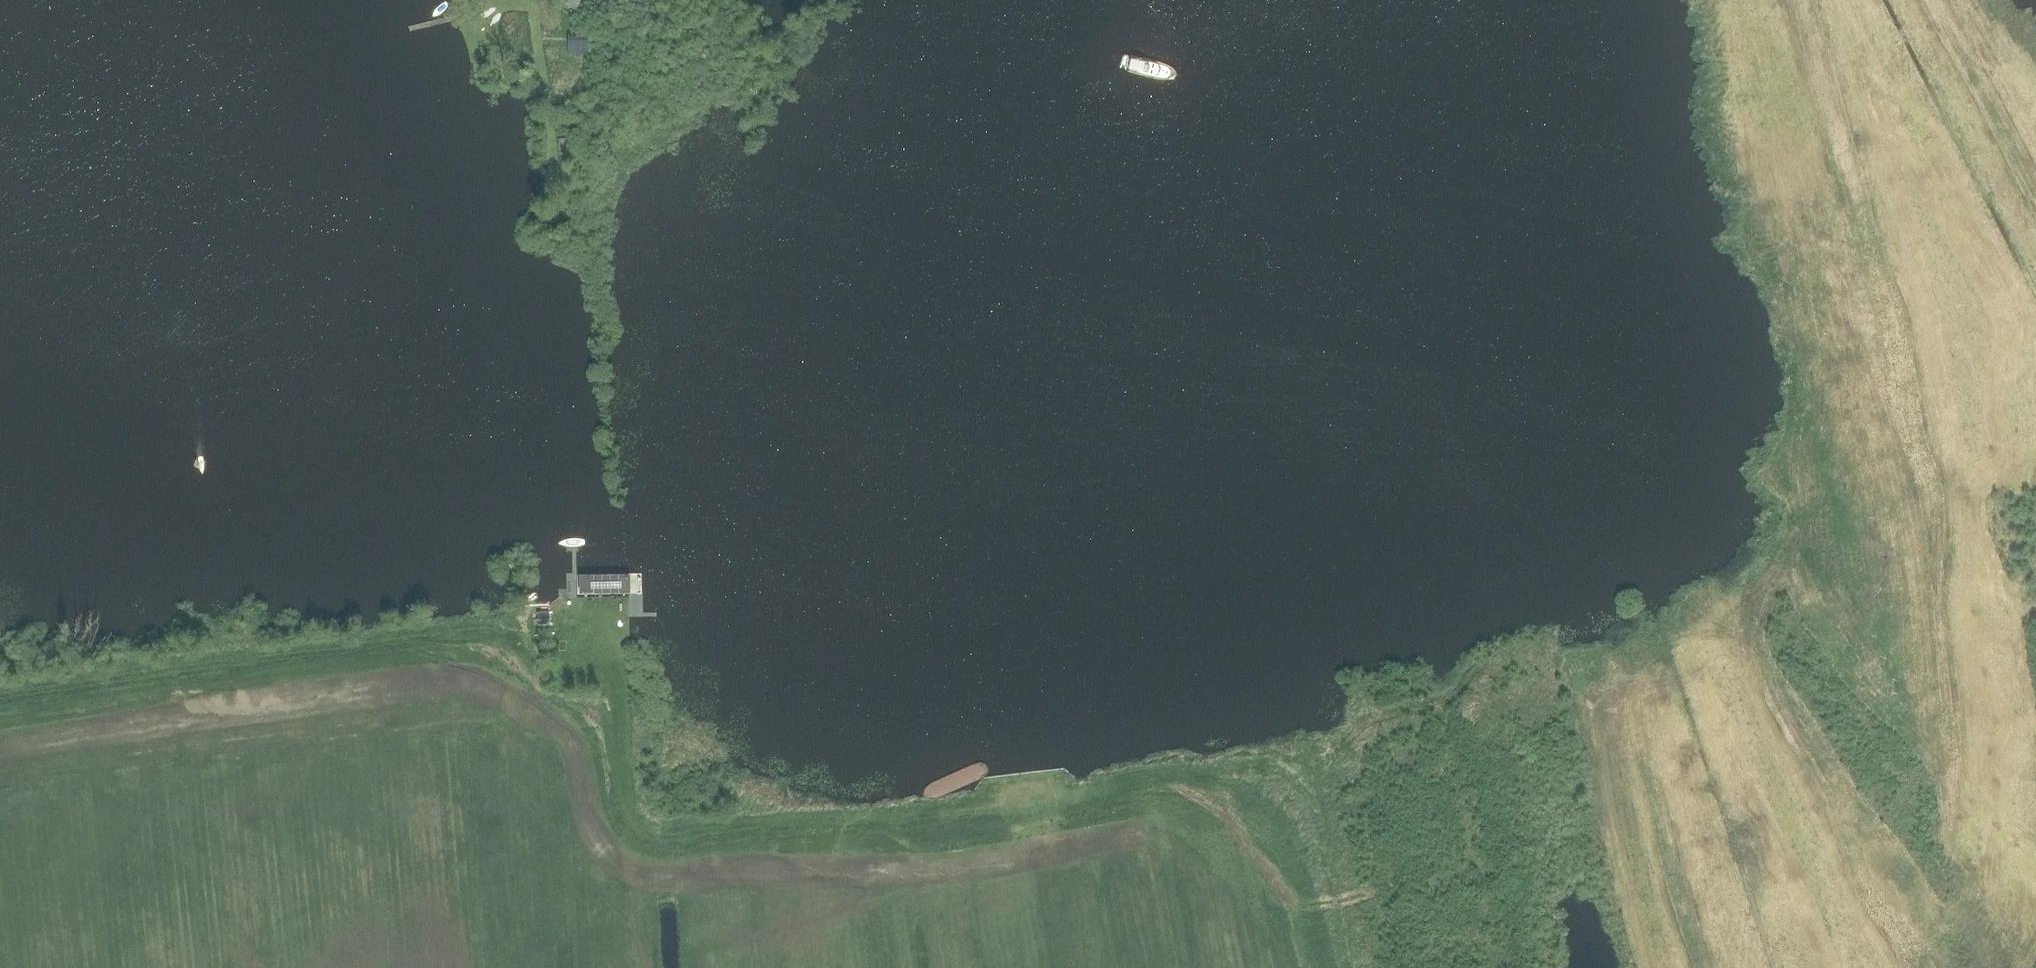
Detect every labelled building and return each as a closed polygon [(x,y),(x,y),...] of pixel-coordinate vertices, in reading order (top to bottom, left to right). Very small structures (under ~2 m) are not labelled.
[(577,11),(582,0),(570,0),(567,6),(577,11)] [(569,36),(568,53),(587,54),(588,37),(569,36)] [(569,140),(560,140),(561,150),(569,150),(569,140)] [(579,573),(579,595),(641,594),(641,572),(579,573)] [(551,625),(551,617),(539,618),(540,626),(551,625)]
